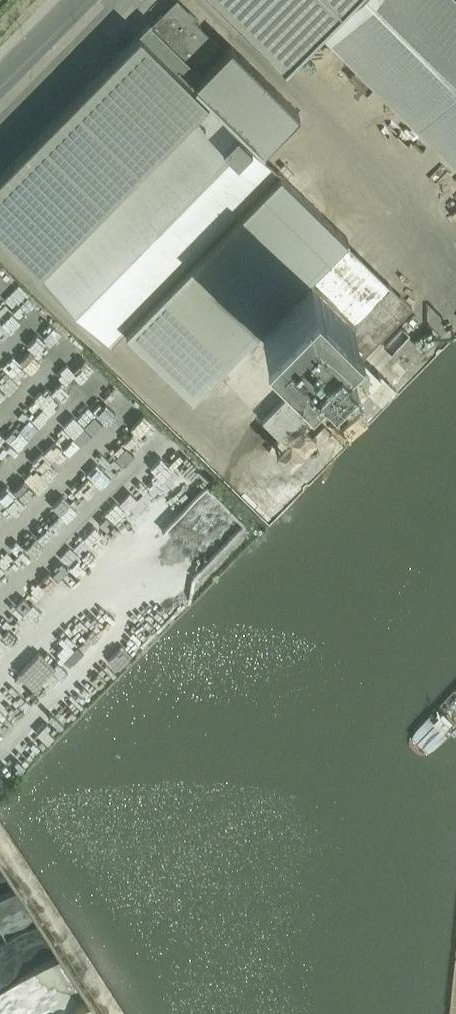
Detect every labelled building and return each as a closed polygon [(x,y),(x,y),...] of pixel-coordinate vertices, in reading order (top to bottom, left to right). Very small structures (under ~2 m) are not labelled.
[(284,66),(349,0),(217,0),(284,66)] [(324,29),(366,70),(365,72),(455,162),(455,6),(450,0),(353,0),(324,29)] [(161,14),(149,26),(148,24),(139,33),(176,70),(185,61),(194,70),(219,45),(193,20),(195,18),(188,10),(181,16),(172,8),(164,16),(161,14)] [(192,396),(215,372),(216,373),(218,371),(284,436),(412,306),(346,241),(348,239),(176,70),(139,33),(0,174),(0,235),(110,343),(124,329),(192,396)] [(230,45),(194,82),(261,149),(298,112),(230,45)] [(50,331),(40,341),(98,400),(108,390),(50,331)] [(3,374),(0,377),(0,400),(24,375),(0,353),(0,371),(3,374)] [(386,370),(404,383),(412,371),(394,359),(386,370)] [(21,458),(3,446),(0,451),(0,461),(13,470),(21,458)] [(12,511),(26,501),(0,469),(0,496),(12,511)] [(107,498),(118,486),(104,474),(93,485),(107,498)] [(39,678),(60,659),(46,643),(24,662),(39,678)] [(0,938),(0,976),(51,943),(34,916),(0,938)] [(71,1013),(97,1013),(89,1003),(71,1013)]
